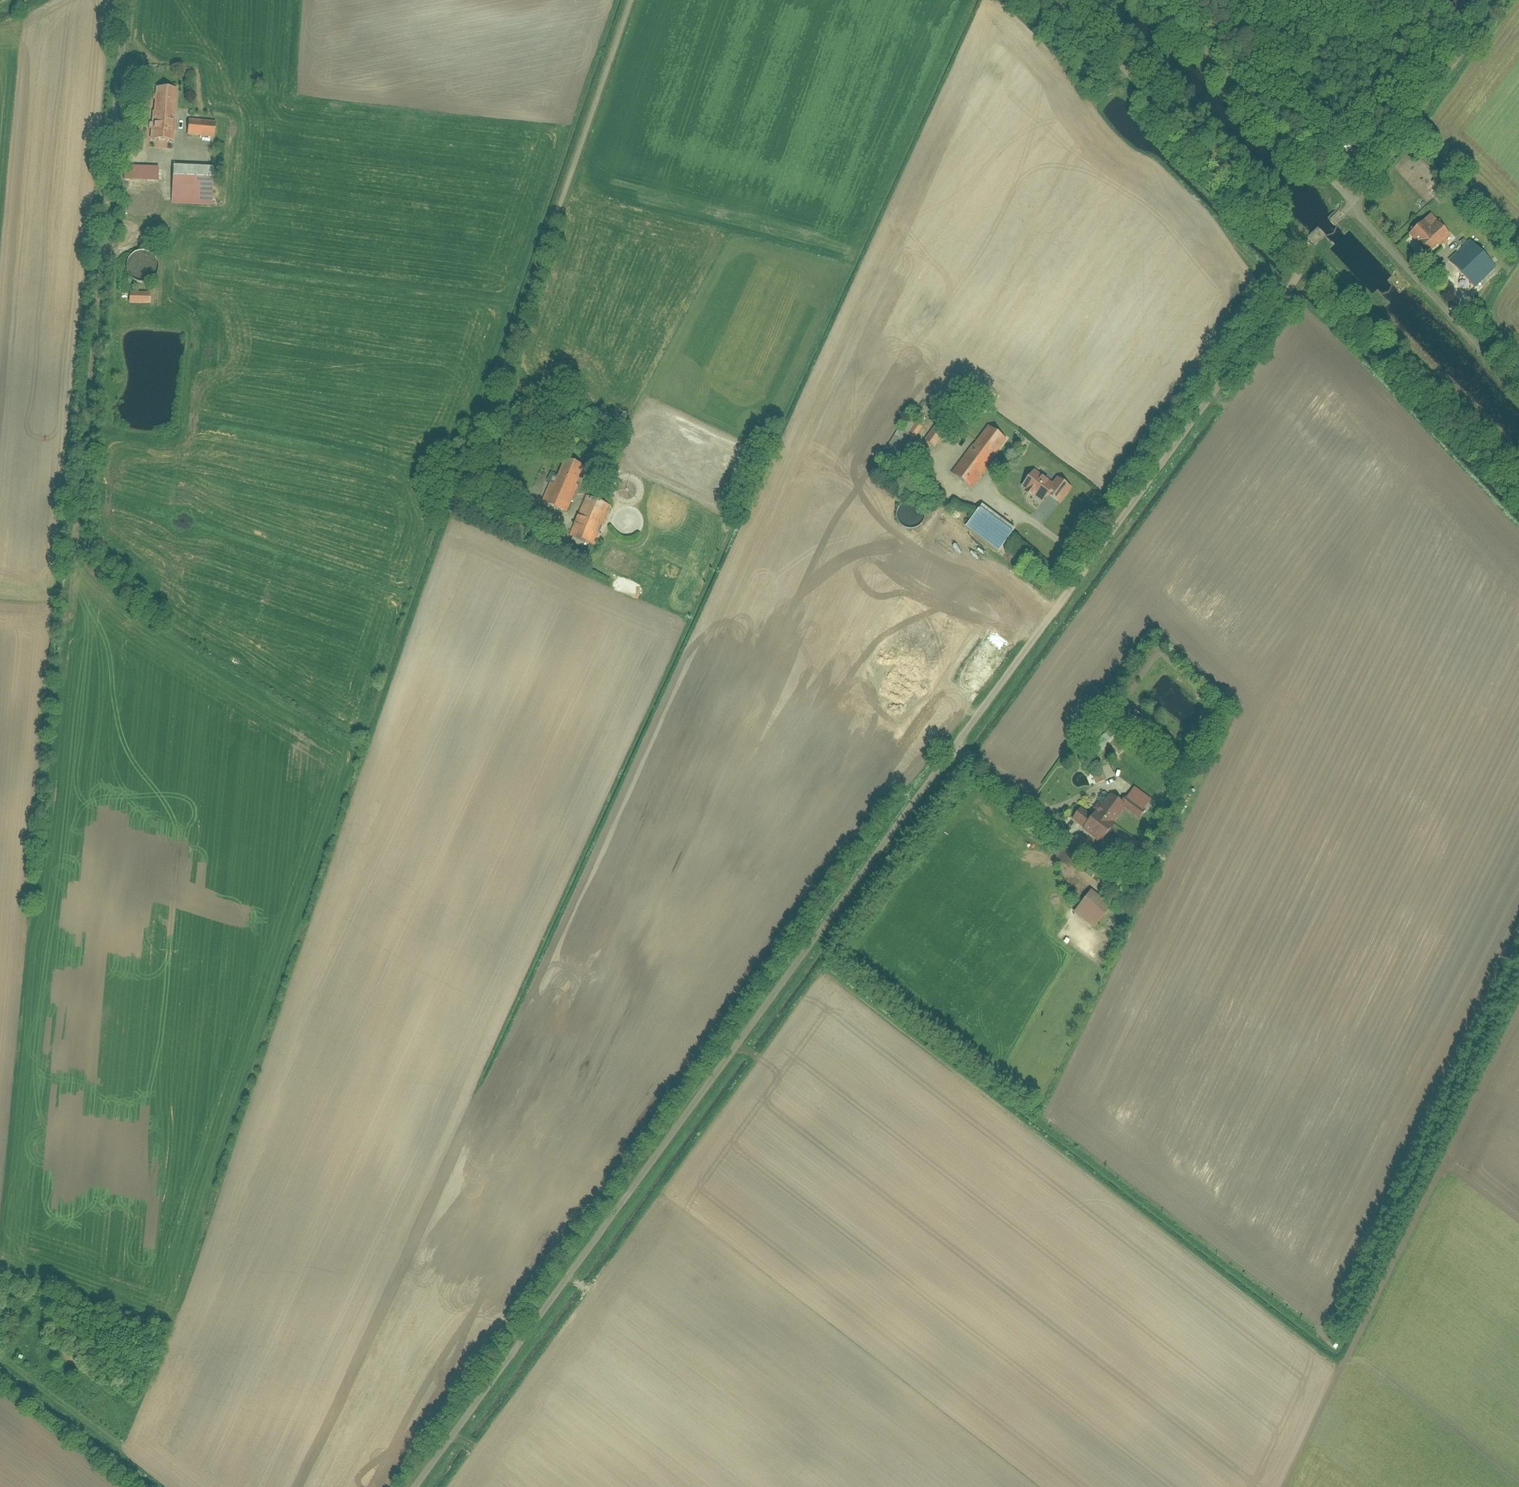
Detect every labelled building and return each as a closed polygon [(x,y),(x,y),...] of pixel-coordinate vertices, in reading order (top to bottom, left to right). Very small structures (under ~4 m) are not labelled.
[(151,91),(147,141),(170,143),(175,93),(151,91)] [(185,121),(184,138),(212,140),(213,123),(185,121)] [(1356,136),(1339,142),(1343,151),(1359,145),(1356,136)] [(1337,149),(1328,161),(1340,170),(1349,158),(1337,149)] [(123,167),(123,182),(156,182),(156,167),(123,167)] [(211,170),(171,169),(170,204),(210,205),(211,170)] [(1418,222),(1405,235),(1429,257),(1448,236),(1433,223),(1427,230),(1418,222)] [(1467,242),(1447,261),(1474,288),(1493,270),(1467,242)] [(135,253),(125,260),(124,271),(128,279),(140,284),(149,281),(154,273),(154,261),(145,253),(135,253)] [(925,446),(936,452),(954,425),(944,419),(925,446)] [(907,438),(914,442),(922,430),(916,425),(907,438)] [(952,477),(973,492),(1007,443),(986,429),(952,477)] [(559,460),(540,506),(561,515),(580,468),(559,460)] [(1029,474),(1018,490),(1038,504),(1049,488),(1029,474)] [(1046,499),(1058,508),(1069,492),(1057,484),(1046,499)] [(584,501),(570,537),(593,546),(607,510),(584,501)] [(979,505),(962,528),(993,551),(1010,528),(979,505)] [(1089,780),(1092,788),(1102,783),(1099,776),(1089,780)] [(1077,808),(1068,822),(1101,843),(1123,809),(1103,796),(1090,816),(1077,808)] [(1088,892),(1071,915),(1090,930),(1107,907),(1088,892)] [(1115,930),(1109,943),(1118,948),(1125,934),(1115,930)]
